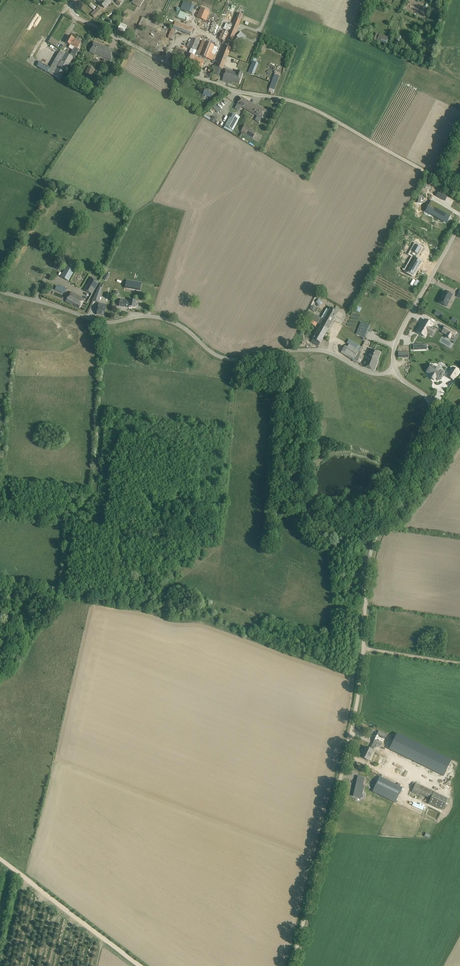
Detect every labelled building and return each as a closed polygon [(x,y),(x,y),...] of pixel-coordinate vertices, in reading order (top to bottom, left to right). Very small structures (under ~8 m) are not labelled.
[(183,1),(180,9),(192,14),(195,5),(183,1)] [(230,3),(225,18),(230,19),(235,5),(230,3)] [(99,7),(92,14),(95,17),(102,10),(99,7)] [(131,22),(138,24),(144,9),(141,7),(136,19),(132,17),(131,22)] [(200,8),(197,17),(206,21),(210,11),(200,8)] [(238,13),(231,30),(234,31),(236,32),(243,15),(238,13)] [(121,22),(118,29),(124,33),(124,32),(128,25),(121,22)] [(193,28),(175,22),(169,38),(173,40),(176,30),(191,35),(193,28)] [(376,41),(385,45),(388,38),(380,34),(376,41)] [(74,47),(70,55),(73,57),(75,58),(79,50),(78,49),(81,42),(74,38),(69,35),(65,42),(70,45),(74,47)] [(200,41),(192,38),(188,47),(196,51),(200,41)] [(94,42),(92,47),(89,52),(94,54),(95,53),(111,60),(115,51),(112,50),(109,49),(110,49),(94,42)] [(200,53),(199,56),(201,56),(202,57),(209,59),(212,61),(215,55),(211,53),(213,47),(214,46),(214,45),(205,42),(200,53)] [(222,48),(224,48),(216,67),(222,69),(231,48),(223,45),(222,48)] [(40,62),(37,66),(60,80),(73,57),(70,55),(61,50),(50,68),(40,62)] [(189,54),(186,60),(184,65),(190,67),(191,66),(200,70),(204,61),(195,56),(189,54)] [(253,61),(248,72),(254,74),(258,63),(253,61)] [(88,83),(95,69),(88,66),(82,80),(88,83)] [(222,81),(230,83),(234,72),(226,69),(222,81)] [(236,72),(234,72),(230,83),(231,84),(231,83),(232,81),(239,83),(243,72),(237,70),(236,72)] [(270,90),(275,91),(280,72),(275,71),(270,90)] [(213,92),(205,89),(203,95),(211,97),(213,92)] [(255,106),(256,104),(242,96),(237,105),(245,109),(248,103),(255,106)] [(266,110),(256,104),(255,106),(248,103),(245,109),(261,119),(266,110)] [(216,104),(213,107),(218,112),(221,109),(216,104)] [(225,126),(233,130),(240,117),(234,114),(231,118),(230,117),(225,126)] [(245,125),(241,131),(253,138),(257,132),(245,125)] [(432,198),(429,205),(435,209),(434,212),(448,219),(451,214),(450,214),(451,212),(448,210),(449,209),(442,205),(442,204),(432,198)] [(410,270),(410,272),(417,260),(418,258),(416,257),(412,255),(418,245),(413,242),(408,251),(411,252),(406,261),(407,262),(405,267),(410,270)] [(76,268),(68,264),(60,278),(68,282),(76,268)] [(99,281),(92,277),(85,290),(92,294),(99,281)] [(127,280),(125,288),(140,291),(141,282),(127,280)] [(104,285),(101,283),(92,301),(99,302),(102,289),(104,285)] [(445,291),(439,303),(446,307),(452,295),(445,291)] [(71,292),(68,297),(66,301),(72,305),(72,304),(80,308),(84,300),(71,292)] [(130,300),(120,299),(119,306),(129,308),(129,307),(131,308),(132,307),(135,308),(136,300),(130,299),(130,300)] [(105,316),(107,305),(99,304),(97,314),(105,316)] [(320,325),(328,329),(338,311),(331,307),(324,319),(315,314),(312,320),(321,325),(320,325)] [(425,320),(417,332),(425,337),(427,333),(428,330),(432,333),(435,329),(431,327),(433,324),(425,320)] [(361,322),(356,334),(360,335),(366,338),(369,329),(370,326),(361,322)] [(319,346),(328,329),(320,325),(311,342),(319,346)] [(445,326),(442,330),(448,333),(449,331),(452,333),(450,338),(453,339),(457,333),(445,326)] [(345,346),(341,352),(353,360),(357,354),(359,351),(349,344),(347,348),(345,346)] [(366,356),(363,367),(374,371),(378,361),(377,360),(380,352),(370,349),(367,357),(366,356)] [(436,378),(439,380),(444,373),(431,365),(427,372),(431,375),(429,377),(434,380),(436,378)] [(453,380),(458,371),(452,368),(447,376),(453,380)] [(379,747),(385,734),(379,731),(373,744),(377,746),(379,747)] [(443,775),(451,760),(397,734),(397,735),(390,749),(443,775)] [(370,749),(366,747),(361,757),(368,760),(373,750),(375,746),(376,747),(377,746),(373,744),(370,749)] [(363,786),(366,778),(360,776),(352,795),(359,798),(364,786),(363,786)] [(403,788),(384,779),(380,777),(373,791),(395,802),(403,788)] [(431,799),(434,792),(416,784),(413,790),(431,799)] [(447,799),(434,792),(431,799),(428,803),(442,810),(447,799)]
